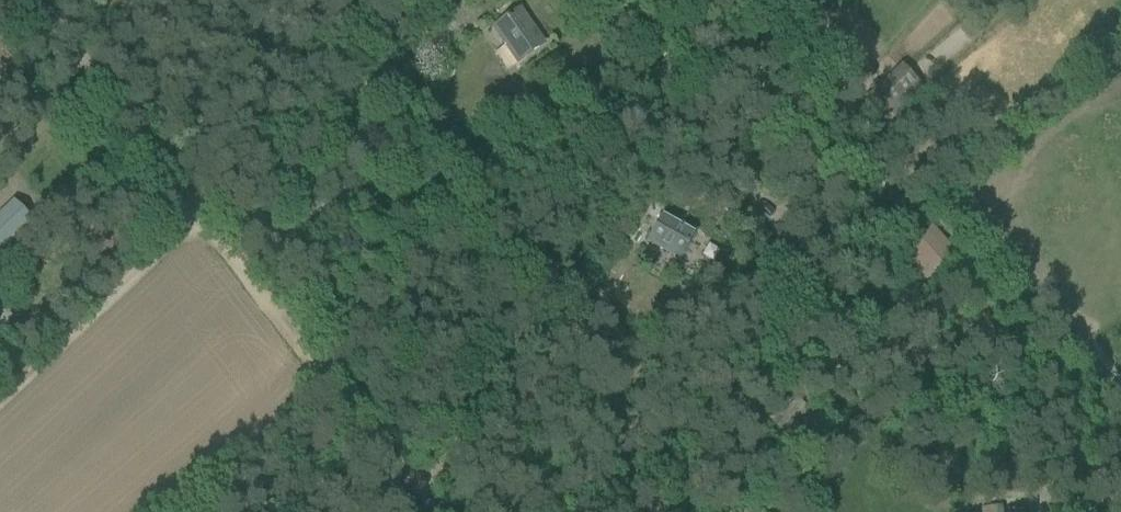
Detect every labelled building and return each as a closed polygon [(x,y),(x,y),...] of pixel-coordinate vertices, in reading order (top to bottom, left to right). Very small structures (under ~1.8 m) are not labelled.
[(583,15),(599,9),(596,0),(578,0),(583,15)] [(517,10),(513,13),(492,28),(517,64),(542,46),(517,10)] [(864,101),(880,119),(917,87),(901,68),(864,101)] [(0,214),(0,251),(30,222),(11,203),(0,214)] [(657,226),(650,222),(641,237),(680,259),(686,248),(690,250),(691,248),(687,246),(694,235),(663,216),(657,226)] [(932,226),(902,251),(924,278),(954,253),(932,226)]
